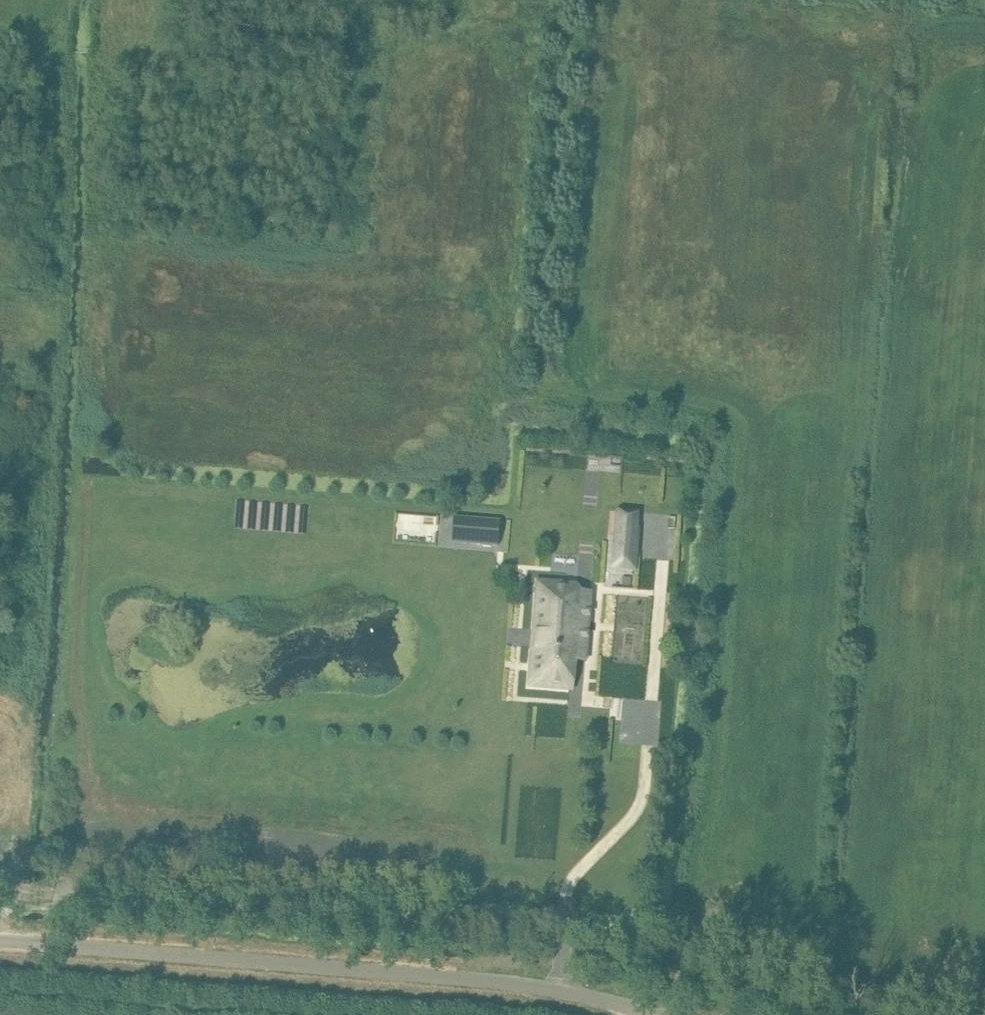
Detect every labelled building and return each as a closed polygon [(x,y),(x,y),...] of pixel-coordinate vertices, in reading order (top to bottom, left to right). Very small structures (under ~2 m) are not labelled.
[(499,521),(467,518),(465,543),(497,546),(499,521)] [(639,548),(619,547),(618,561),(625,561),(638,562),(639,548)] [(536,580),(530,666),(529,686),(568,689),(570,660),(586,661),(591,593),(576,592),(576,584),(536,580)]
